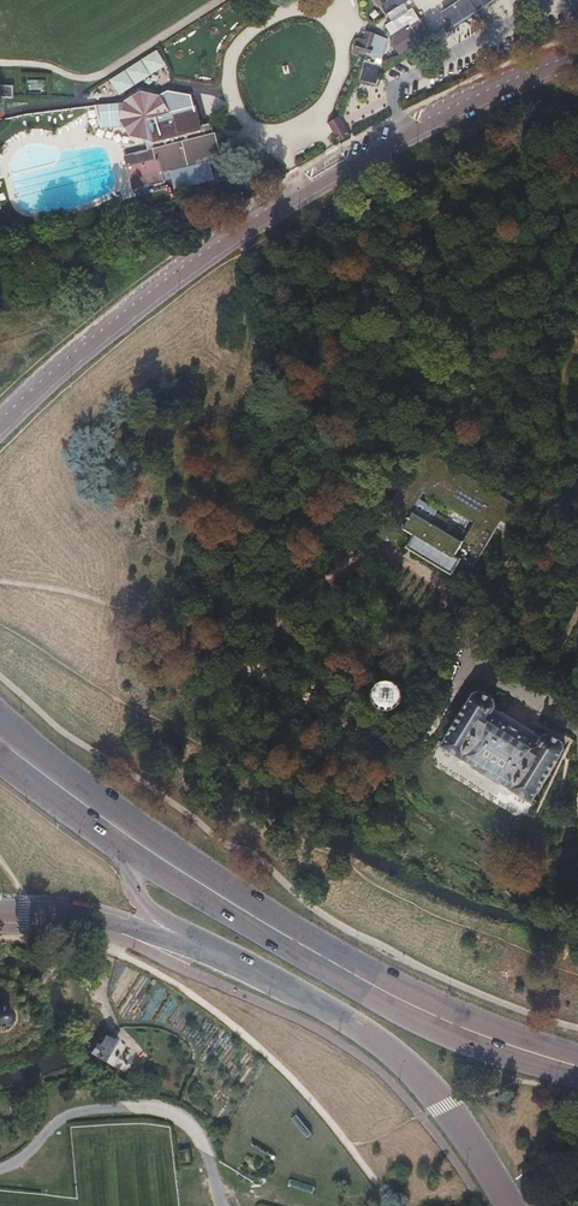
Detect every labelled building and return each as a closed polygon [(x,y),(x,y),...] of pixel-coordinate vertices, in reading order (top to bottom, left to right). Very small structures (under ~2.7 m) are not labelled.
[(376,8),(380,6),(386,14),(408,0),(372,0),(376,8)] [(451,27),(476,11),(469,0),(461,0),(442,13),(449,24),(451,27)] [(408,24),(421,42),(429,37),(412,10),(387,26),(392,34),(408,24)] [(359,80),(376,85),(379,77),(382,66),(382,60),(388,39),(365,31),(364,37),(363,39),(358,38),(354,51),(366,54),(366,55),(359,80)] [(28,79),(28,90),(45,89),(45,79),(28,79)] [(134,190),(165,182),(162,173),(222,157),(216,134),(202,137),(200,131),(202,130),(195,106),(170,111),(161,98),(143,95),(140,96),(128,105),(124,123),(135,138),(147,140),(149,150),(126,156),(134,190)] [(115,100),(96,105),(102,130),(121,125),(115,100)] [(327,123),(338,143),(349,136),(339,117),(336,119),(332,121),(327,123)] [(386,514),(405,526),(404,528),(415,535),(407,547),(451,574),(460,560),(472,567),(500,522),(507,526),(519,506),(503,498),(424,449),(393,501),(388,498),(389,496),(385,494),(379,503),(388,509),(386,514)] [(384,711),(387,711),(390,711),(393,710),(396,708),(399,706),(401,704),(402,701),(403,698),(403,695),(403,691),(402,688),(400,686),(398,683),(395,682),(392,680),(389,680),(386,679),(383,680),(380,681),(377,683),(375,685),(373,688),(372,691),(371,694),(372,697),(372,700),(374,703),(376,706),(378,708),(381,710),(384,711)] [(443,745),(532,800),(533,799),(563,749),(562,742),(549,734),(544,735),(521,721),(494,704),(494,700),(481,692),(474,693),(443,745)] [(0,1055),(5,1054),(11,1053),(20,1048),(27,1041),(32,1034),(34,1027),(36,1020),(36,1013),(35,1008),(31,1004),(26,1004),(22,1004),(21,995),(18,987),(14,984),(9,982),(2,980),(0,980),(0,1055)] [(100,1057),(127,1072),(134,1059),(116,1050),(120,1043),(106,1036),(101,1046),(99,1044),(87,1066),(94,1069),(100,1057)] [(179,1150),(180,1166),(189,1165),(188,1149),(179,1150)]
